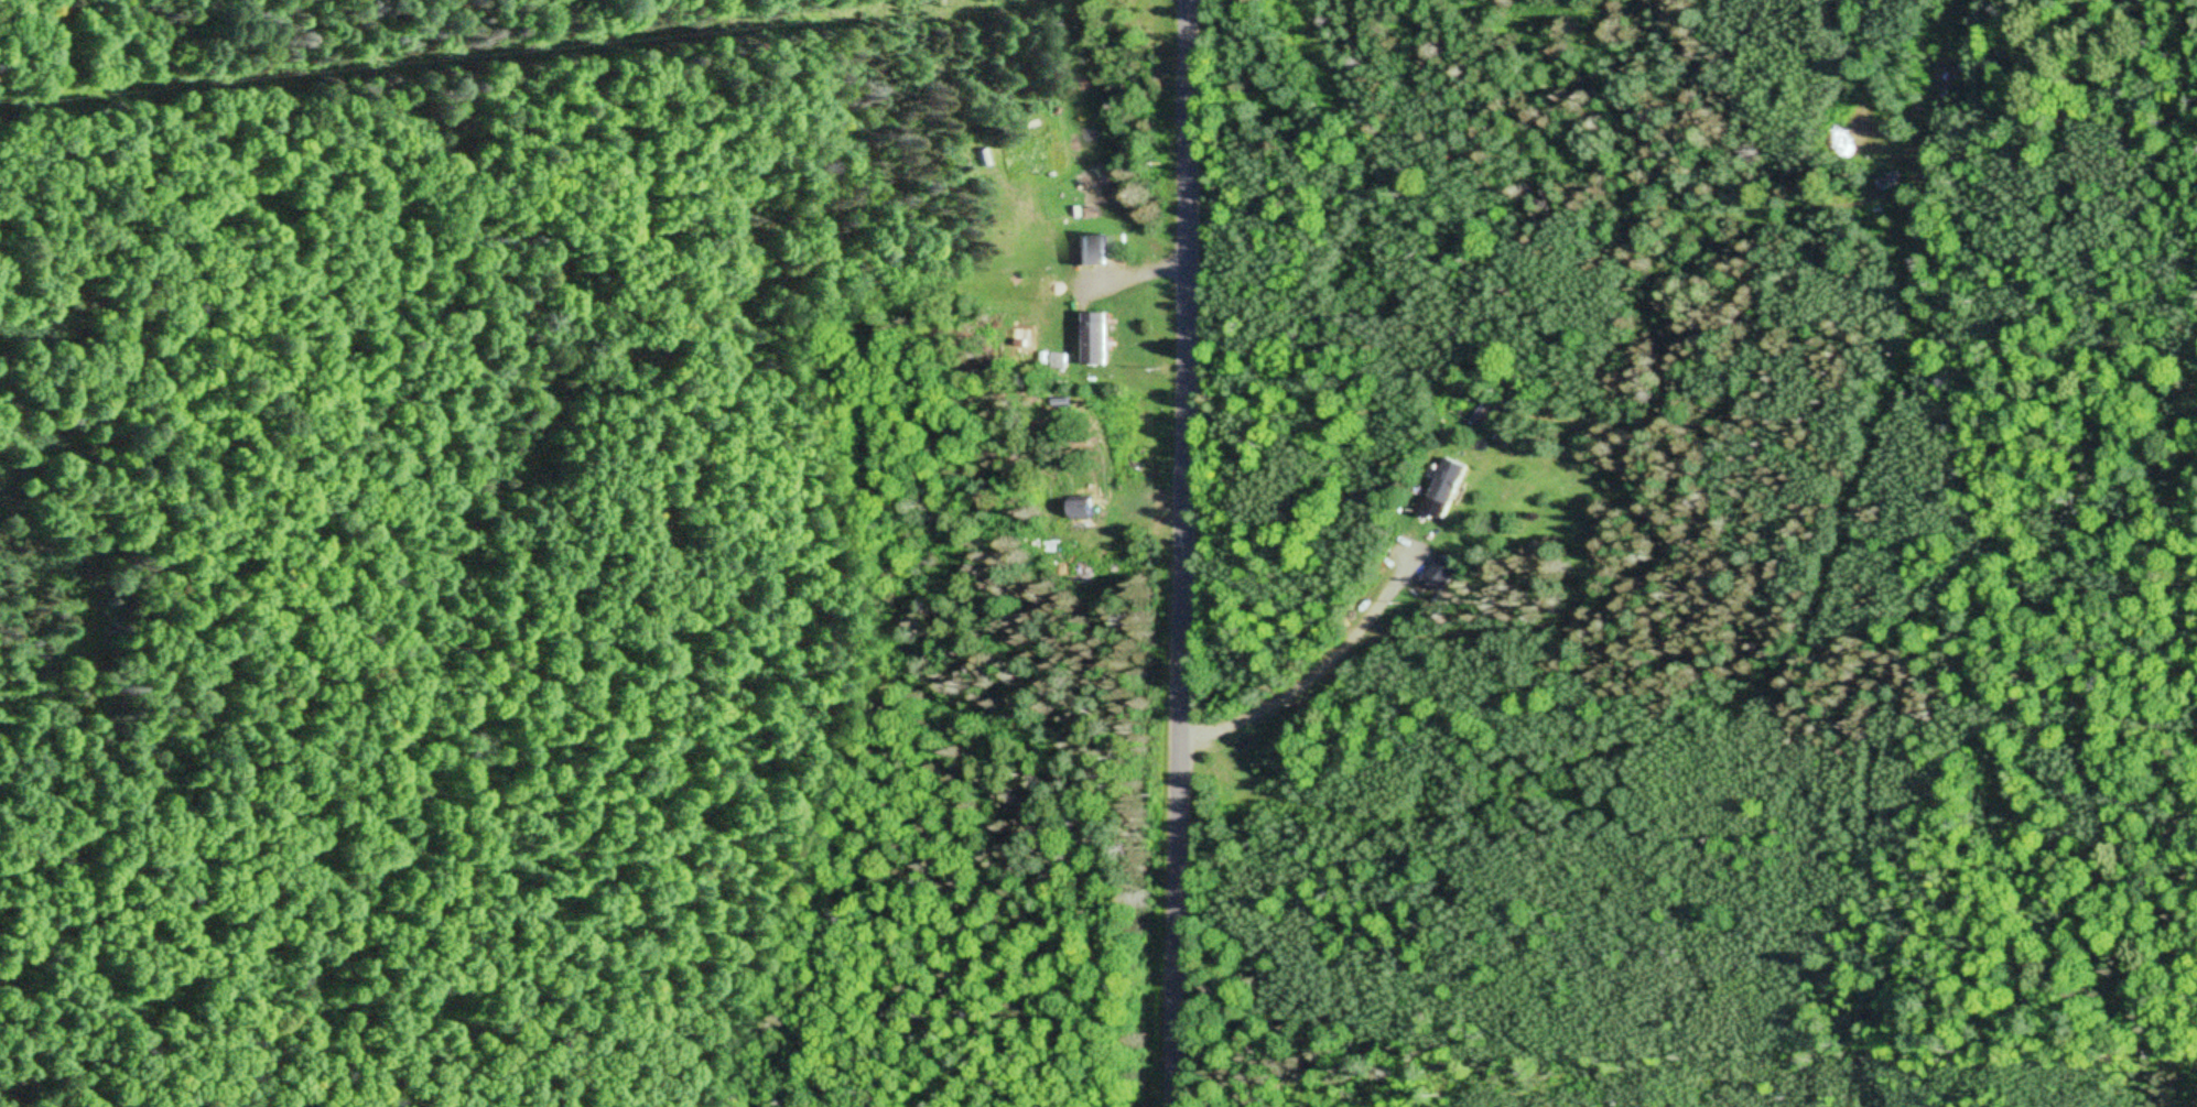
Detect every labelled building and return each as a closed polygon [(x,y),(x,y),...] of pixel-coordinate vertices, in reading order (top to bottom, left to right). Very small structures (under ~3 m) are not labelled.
[(1473,467),(1449,456),(1432,495),(1456,506),(1473,467)] [(1076,522),(1100,515),(1093,487),(1068,494),(1076,522)] [(1466,569),(1449,553),(1428,575),(1445,591),(1466,569)]
